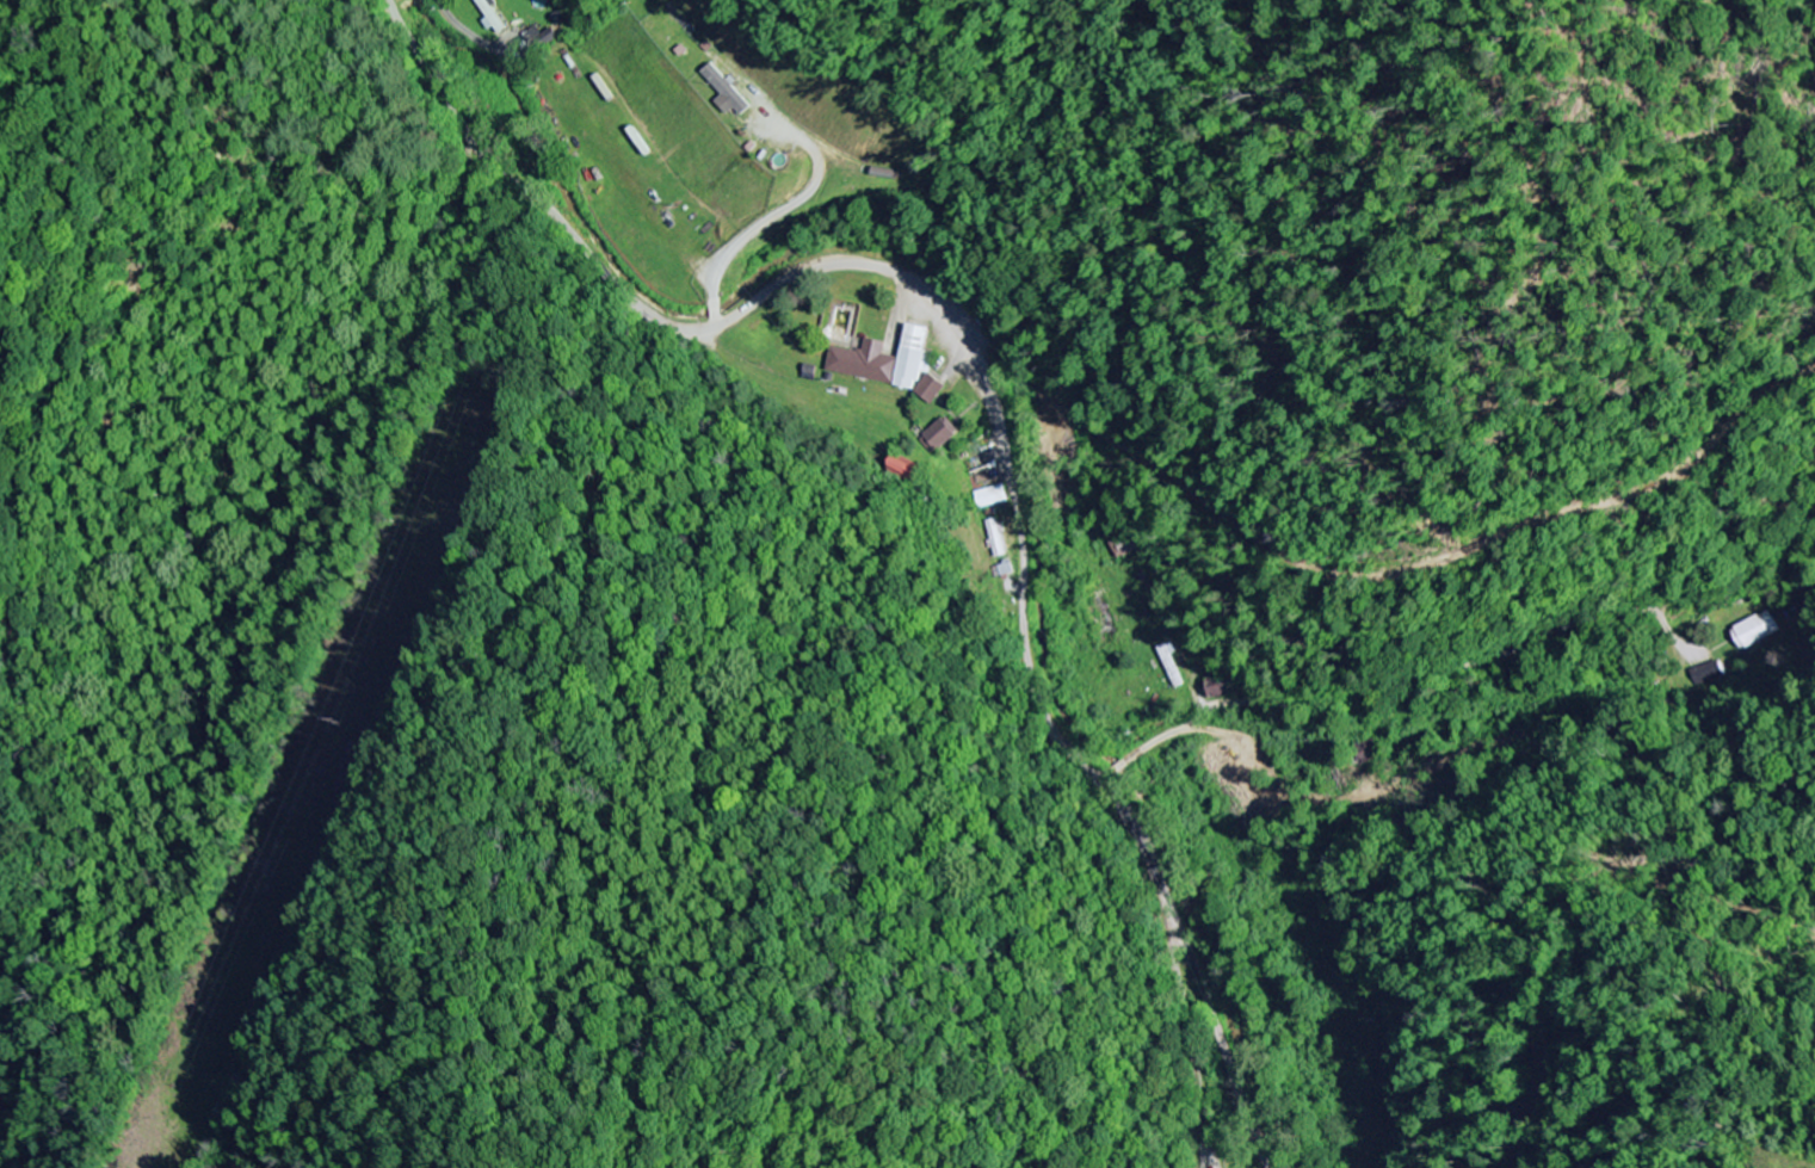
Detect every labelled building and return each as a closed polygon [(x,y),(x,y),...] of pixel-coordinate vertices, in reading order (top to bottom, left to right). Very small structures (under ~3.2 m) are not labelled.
[(489,20),(485,22),(492,34),(505,26),(489,0),(477,0),(489,20)] [(538,37),(541,47),(559,41),(555,31),(538,37)] [(718,102),(731,116),(738,110),(744,117),(754,108),(713,65),(704,73),(725,96),(718,102)] [(828,373),(918,390),(922,372),(927,374),(936,330),(909,324),(902,359),(885,356),(887,343),(867,339),(865,353),(834,347),(828,373)] [(948,388),(931,374),(916,393),(933,406),(948,388)] [(932,457),(961,434),(948,417),(919,440),(932,457)] [(916,486),(923,472),(893,458),(886,472),(916,486)] [(978,510),(1010,504),(1007,486),(975,493),(978,510)] [(1005,556),(997,519),(986,522),(994,559),(1005,556)] [(1110,542),(1118,560),(1142,550),(1134,532),(1110,542)] [(1731,630),(1741,651),(1780,633),(1770,612),(1731,630)] [(1208,680),(1211,701),(1231,698),(1227,677),(1208,680)]
